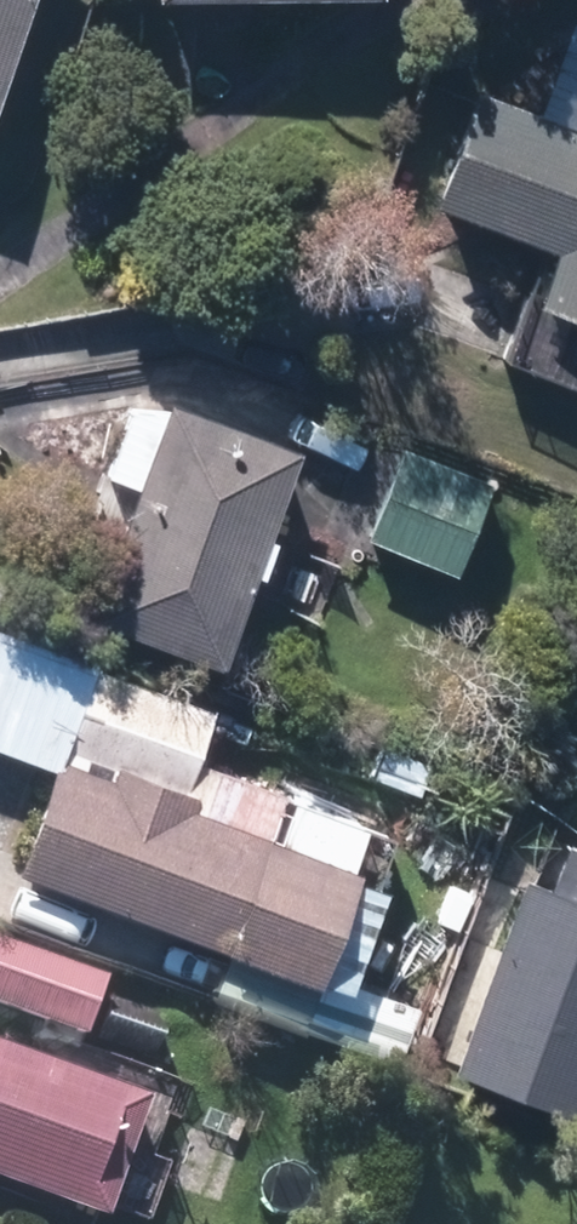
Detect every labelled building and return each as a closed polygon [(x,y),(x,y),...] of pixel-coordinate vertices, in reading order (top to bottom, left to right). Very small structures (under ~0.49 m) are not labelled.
[(18,0),(0,0),(0,47),(18,0)] [(576,397),(576,113),(569,135),(472,98),(428,214),(536,254),(494,367),(576,397)] [(201,672),(283,459),(163,413),(81,626),(201,672)] [(482,490),(395,455),(359,543),(445,578),(482,490)] [(51,764),(5,877),(291,991),(337,877),(329,874),(347,830),(195,770),(182,803),(108,774),(104,785),(51,764)] [(576,1088),(576,909),(514,886),(443,1078),(565,1122),(576,1088)] [(73,1043),(94,987),(0,952),(0,1016),(73,1043)] [(79,1223),(93,1223),(136,1109),(0,1059),(0,1195),(79,1223)]
